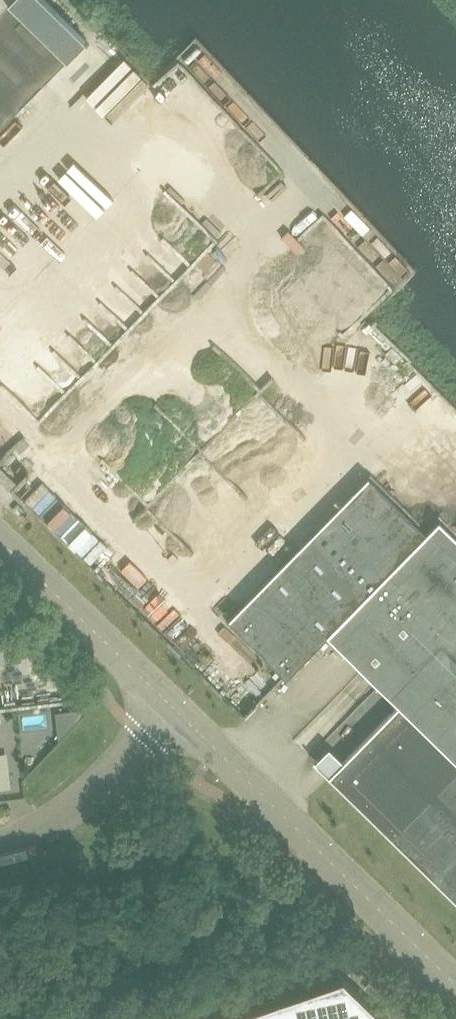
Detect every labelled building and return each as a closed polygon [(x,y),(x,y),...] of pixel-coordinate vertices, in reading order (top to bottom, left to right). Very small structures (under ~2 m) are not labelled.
[(85,38),(46,0),(0,0),(0,124),(85,38)] [(328,635),(399,704),(427,675),(455,703),(455,536),(440,520),(427,533),(426,532),(425,533),(426,534),(399,561),(398,560),(397,561),(398,562),(371,590),(370,589),(369,590),(370,591),(343,618),(342,617),(341,618),(342,619),(327,634),(328,635)] [(330,776),(455,900),(455,703),(427,675),(399,704),(344,761),(329,775),(330,776)] [(84,707),(56,711),(59,741),(85,713),(84,707)] [(344,977),(224,1018),(387,1018),(344,977)]
